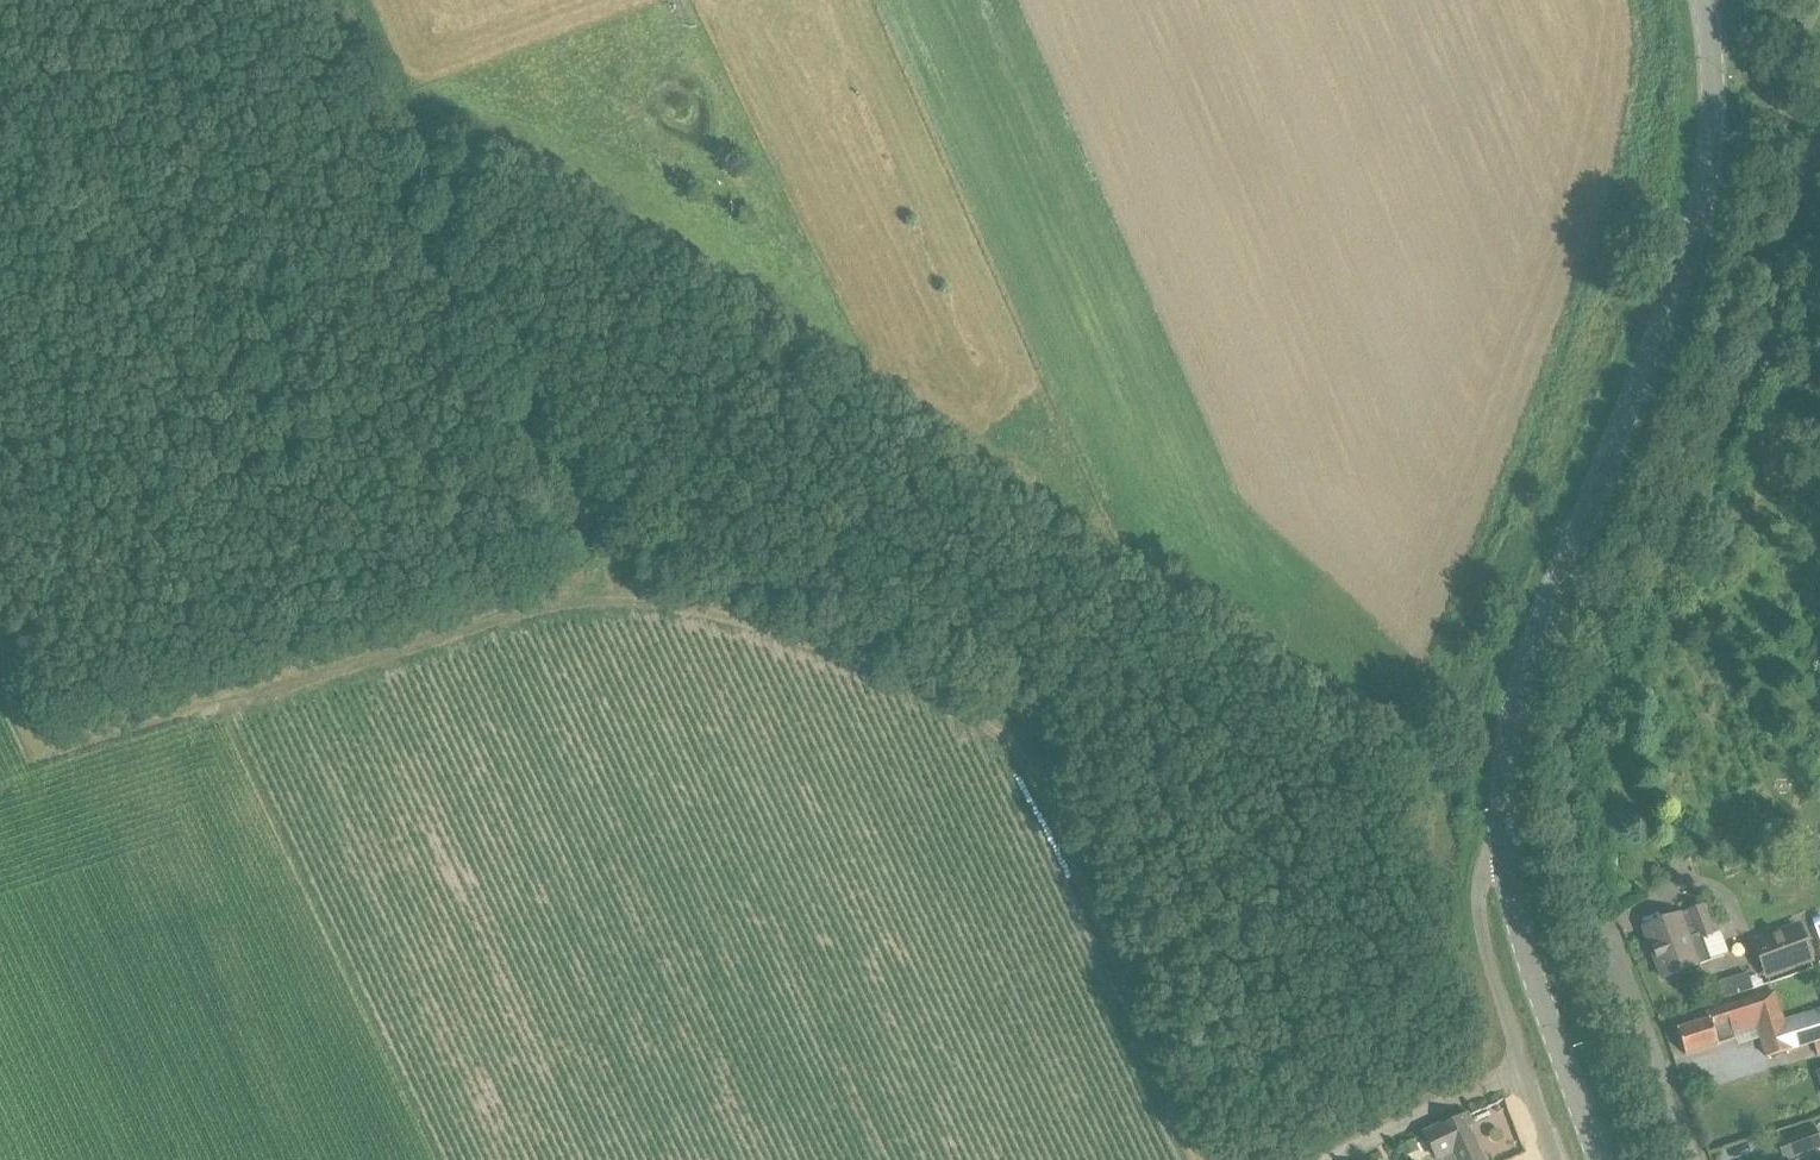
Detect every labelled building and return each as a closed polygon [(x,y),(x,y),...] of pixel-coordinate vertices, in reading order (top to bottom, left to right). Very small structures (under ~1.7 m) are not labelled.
[(1702,907),(1644,929),(1645,933),(1661,976),(1720,955),(1728,952),(1720,932),(1712,935),(1702,907)] [(1799,930),(1791,933),(1756,946),(1767,976),(1810,960),(1799,930)] [(1746,971),(1711,984),(1717,1001),(1752,988),(1763,984),(1762,980),(1753,976),(1748,978),(1746,971)] [(1677,1030),(1685,1055),(1736,1039),(1734,1034),(1757,1026),(1767,1057),(1792,1049),(1819,1041),(1819,1010),(1783,1021),(1774,992),(1693,1018),(1695,1025),(1677,1030)] [(1423,1132),(1436,1159),(1486,1159),(1472,1130),(1475,1129),(1469,1117),(1467,1113),(1423,1132)] [(1819,1149),(1819,1143),(1814,1126),(1775,1140),(1782,1159),(1791,1159),(1819,1149)]
